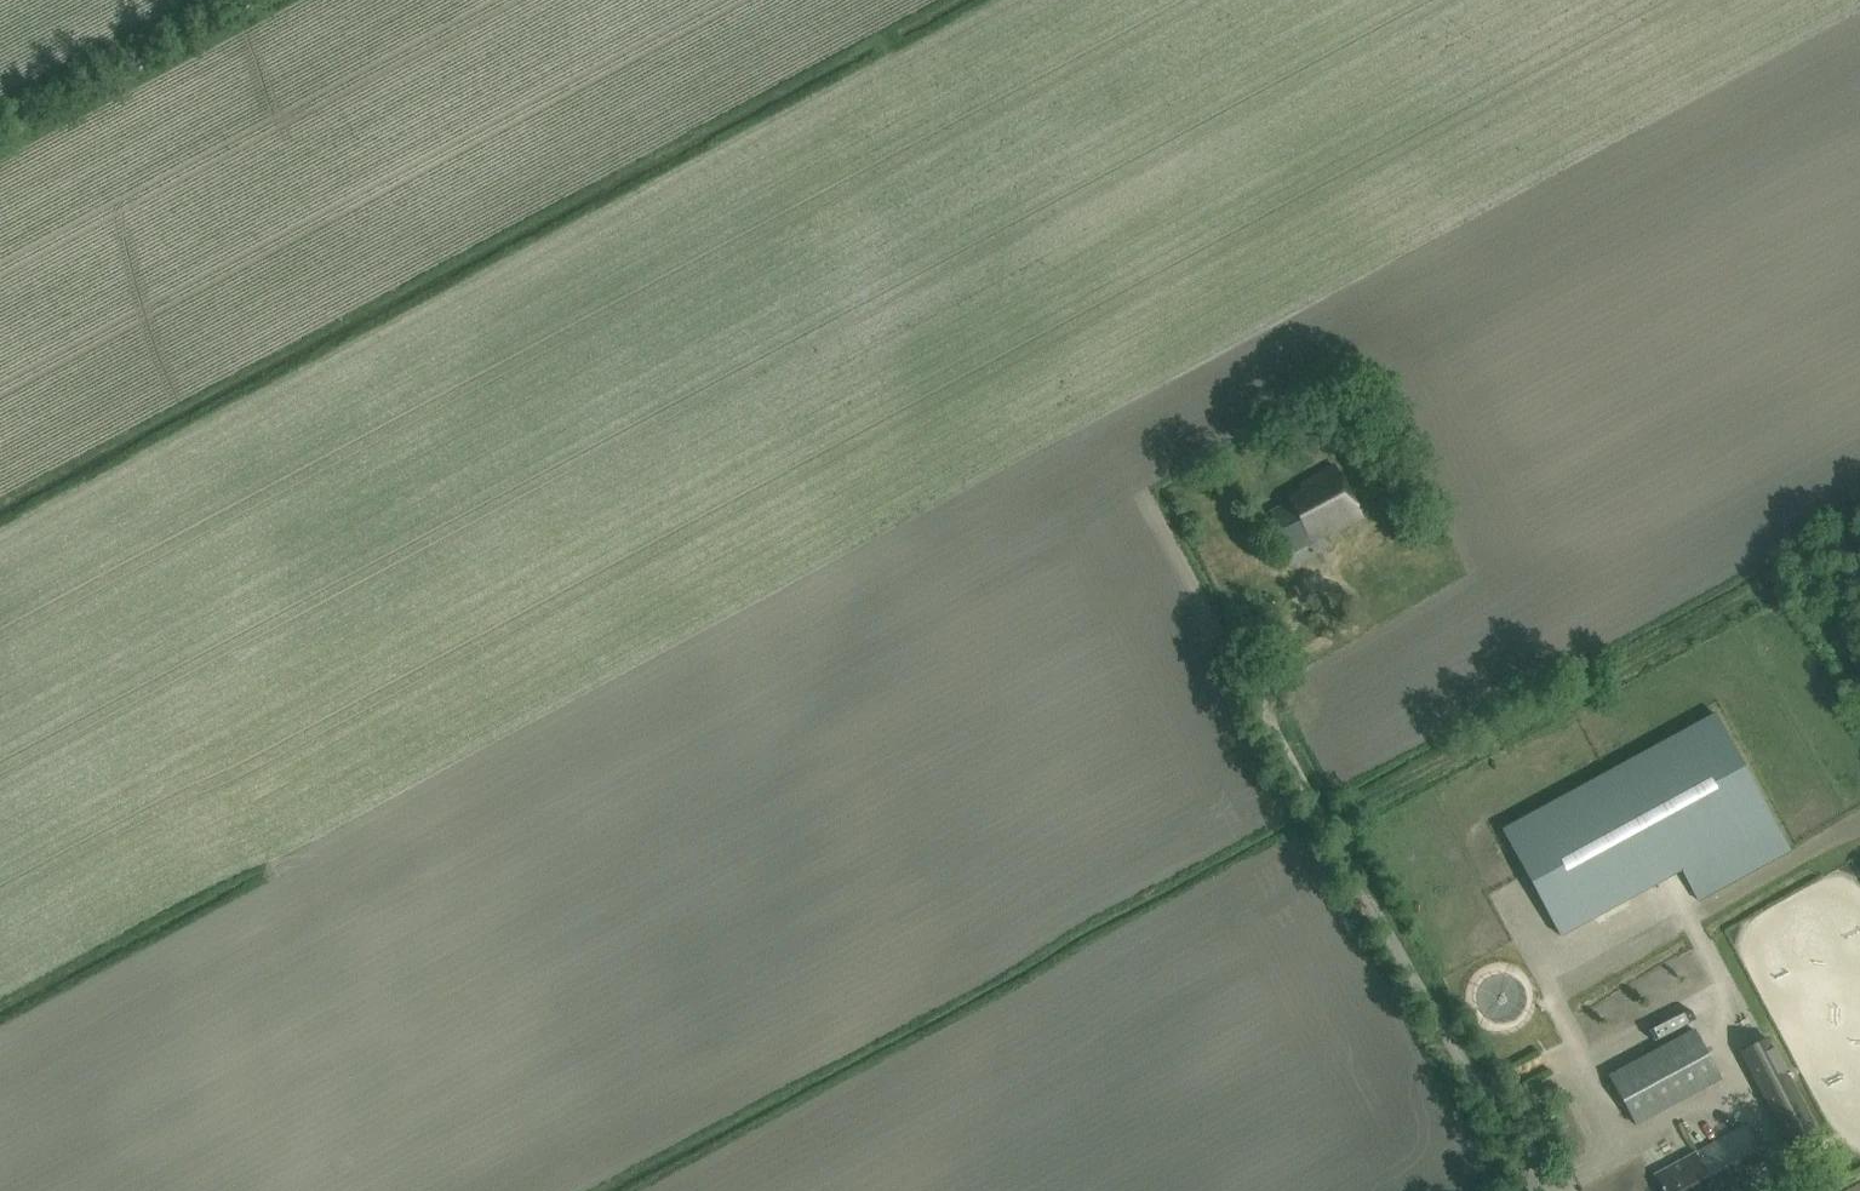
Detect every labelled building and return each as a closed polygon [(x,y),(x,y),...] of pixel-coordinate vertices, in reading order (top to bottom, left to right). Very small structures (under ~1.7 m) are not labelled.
[(1288,499),(1291,504),(1271,514),(1291,553),(1311,542),(1312,544),(1362,517),(1335,467),(1300,486),(1303,491),(1288,499)] [(1715,713),(1501,826),(1557,933),(1680,869),(1696,900),(1788,851),(1715,713)] [(1719,1081),(1693,1033),(1608,1079),(1634,1128),(1719,1081)] [(1815,1132),(1765,1034),(1737,1048),(1789,1149),(1815,1132)] [(1769,1172),(1745,1128),(1656,1176),(1664,1190),(1734,1190),(1769,1172)]
